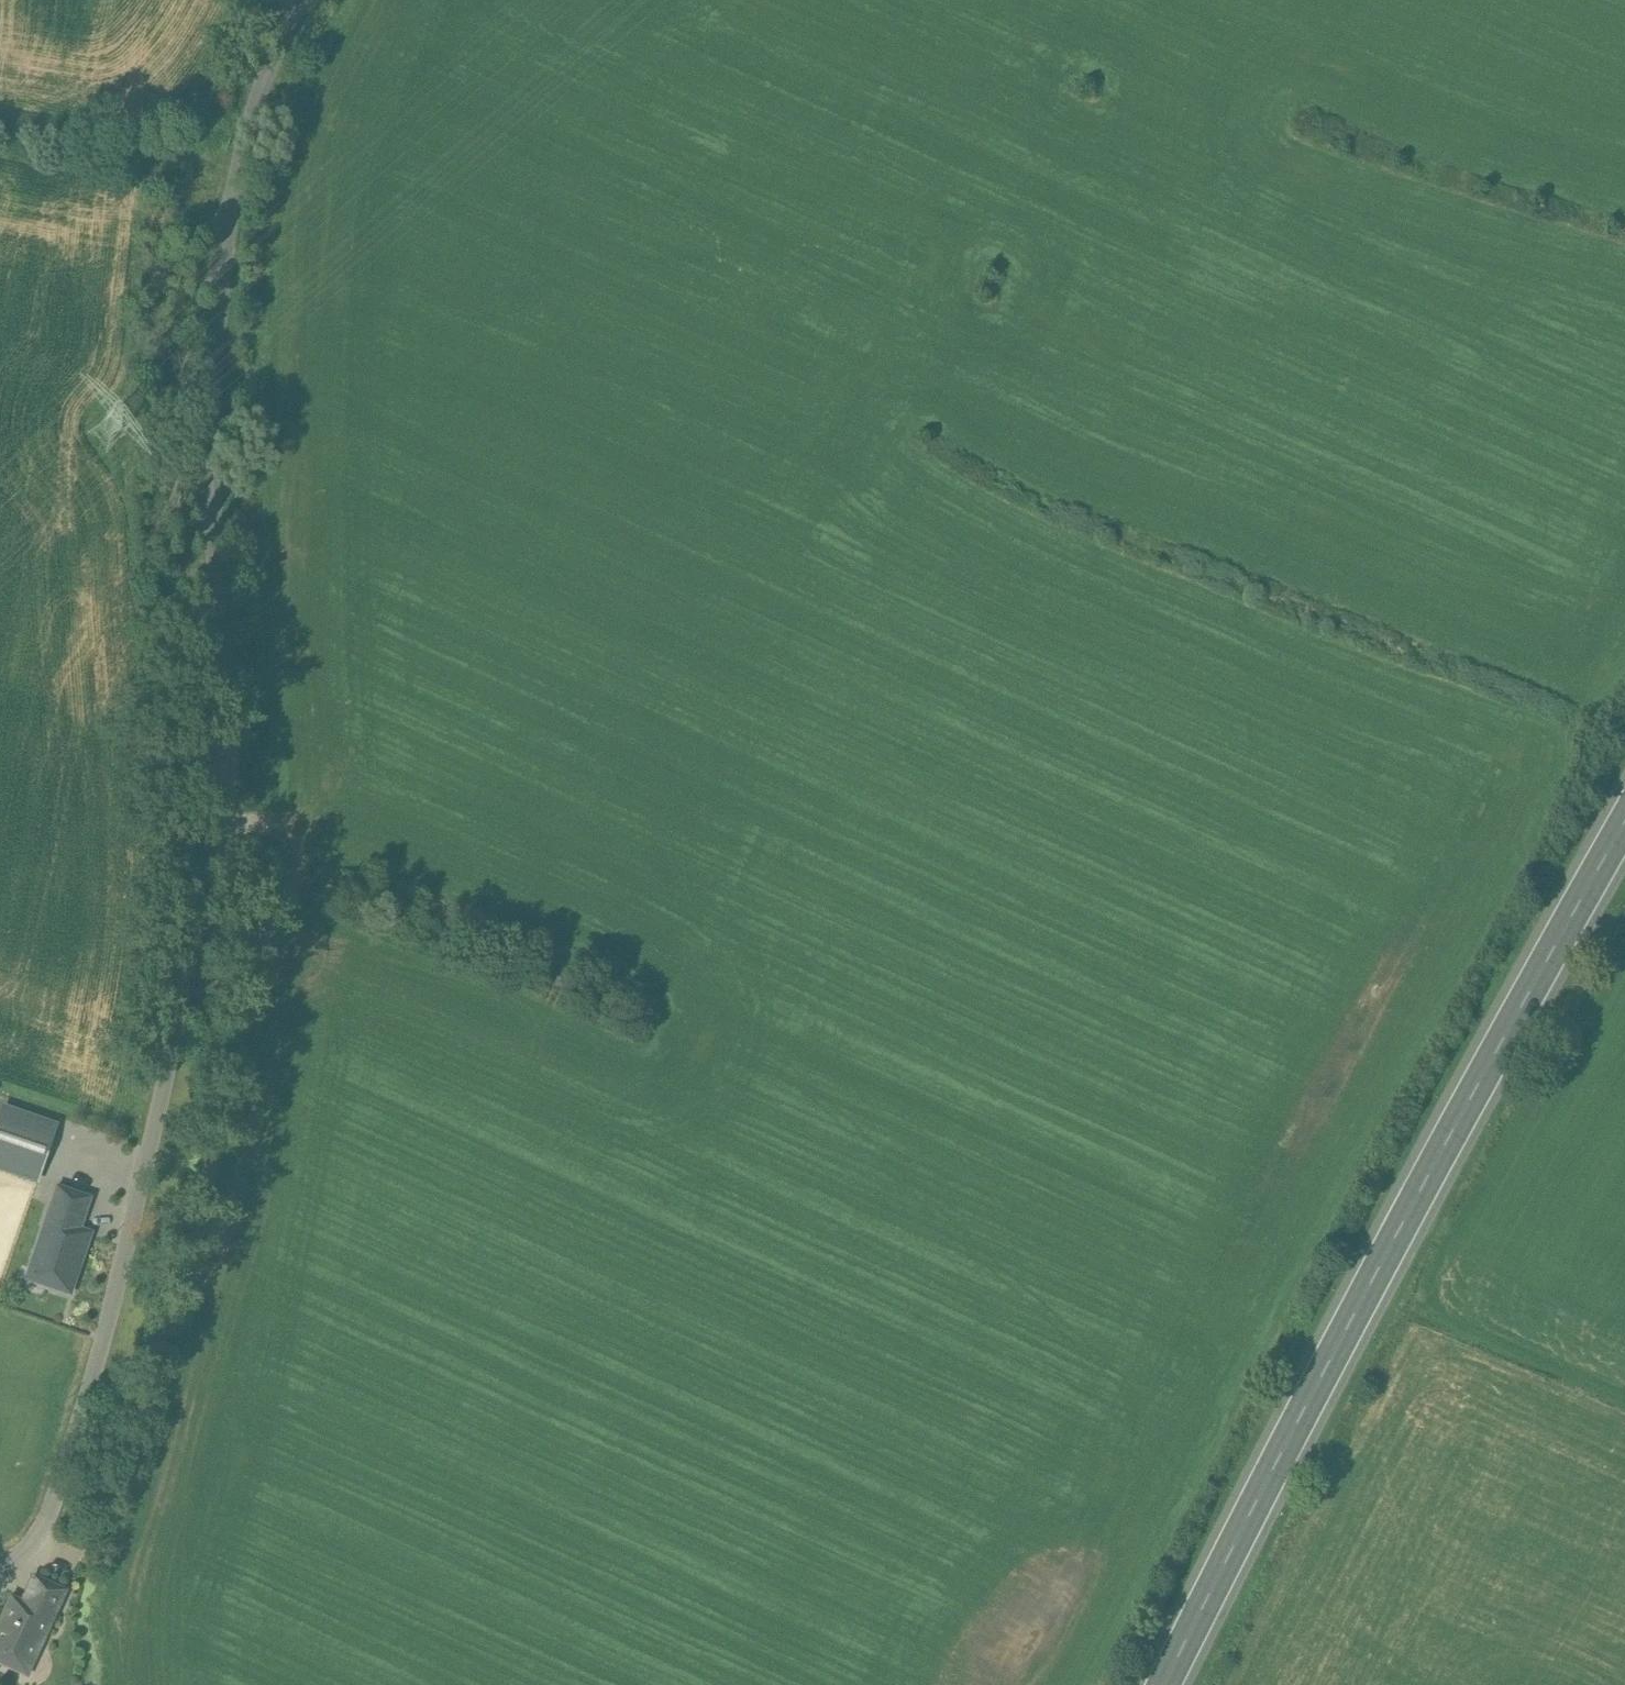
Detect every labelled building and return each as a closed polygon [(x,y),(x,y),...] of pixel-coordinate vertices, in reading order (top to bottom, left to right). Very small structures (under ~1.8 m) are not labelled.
[(3,1111),(0,1119),(0,1166),(37,1179),(55,1129),(3,1111)] [(57,1186),(50,1206),(79,1216),(86,1196),(57,1186)] [(91,1198),(86,1196),(79,1216),(75,1229),(80,1231),(91,1198)] [(45,1285),(69,1293),(71,1291),(89,1234),(80,1231),(75,1229),(79,1216),(50,1206),(45,1222),(47,1223),(31,1269),(48,1275),(45,1285)] [(28,1279),(45,1285),(48,1275),(31,1269),(28,1279)] [(67,1591),(34,1577),(33,1578),(39,1581),(33,1594),(60,1606),(67,1591)] [(12,1600),(0,1626),(0,1662),(10,1667),(14,1657),(31,1665),(52,1620),(54,1621),(60,1606),(33,1594),(39,1581),(33,1578),(21,1604),(12,1600)] [(14,1657),(10,1667),(27,1674),(31,1665),(14,1657)]
